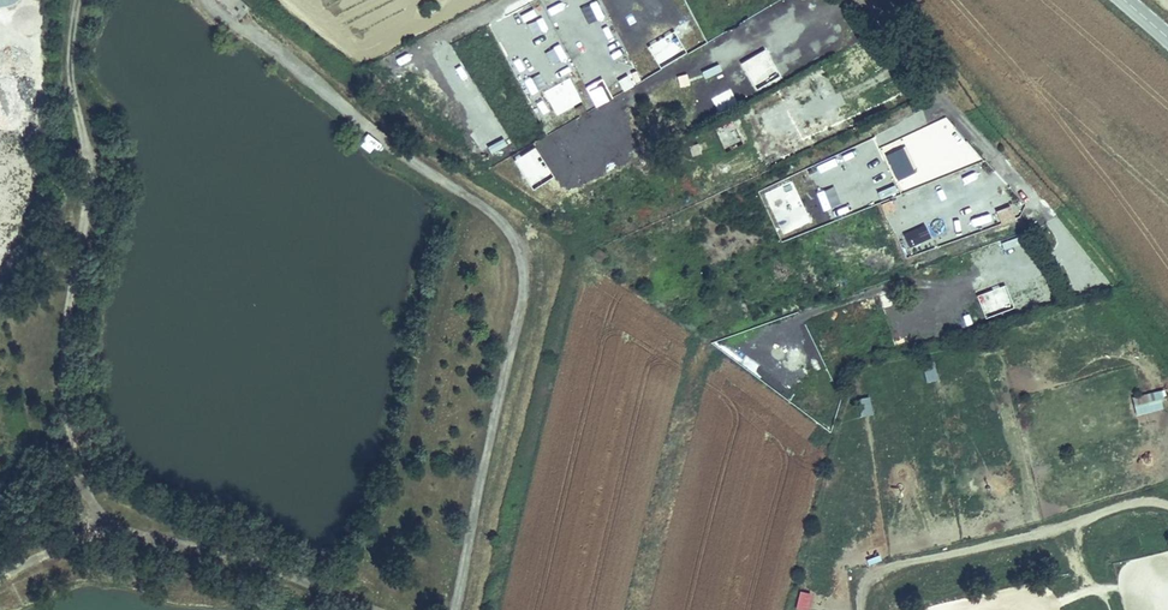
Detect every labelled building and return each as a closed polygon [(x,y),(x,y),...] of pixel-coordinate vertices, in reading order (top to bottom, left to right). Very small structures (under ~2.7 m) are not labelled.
[(438,11),(435,4),(427,8),(430,15),(438,11)] [(585,88),(595,109),(612,101),(601,80),(585,88)] [(934,366),(922,369),(926,383),(937,381),(934,366)] [(1160,391),(1131,398),(1136,417),(1165,409),(1160,391)] [(859,418),(871,416),(869,398),(856,399),(859,418)] [(811,594),(798,591),(794,609),(807,609),(811,594)]
